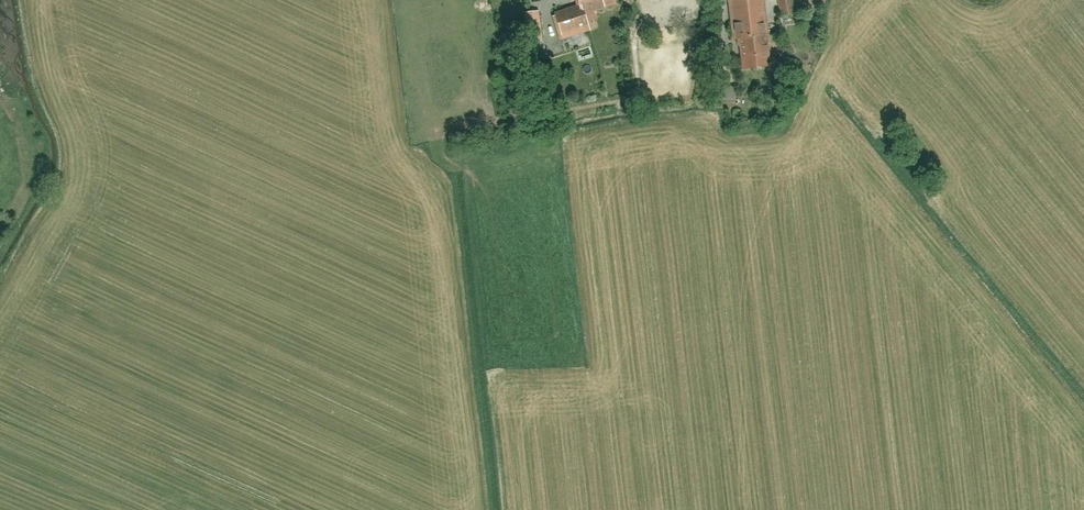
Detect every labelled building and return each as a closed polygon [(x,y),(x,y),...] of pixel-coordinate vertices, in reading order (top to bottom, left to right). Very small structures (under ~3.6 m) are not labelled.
[(588,19),(625,7),(623,0),(582,0),(588,19)] [(738,73),(773,69),(765,0),(730,0),(738,73)] [(783,19),(798,17),(795,0),(779,0),(783,19)]
